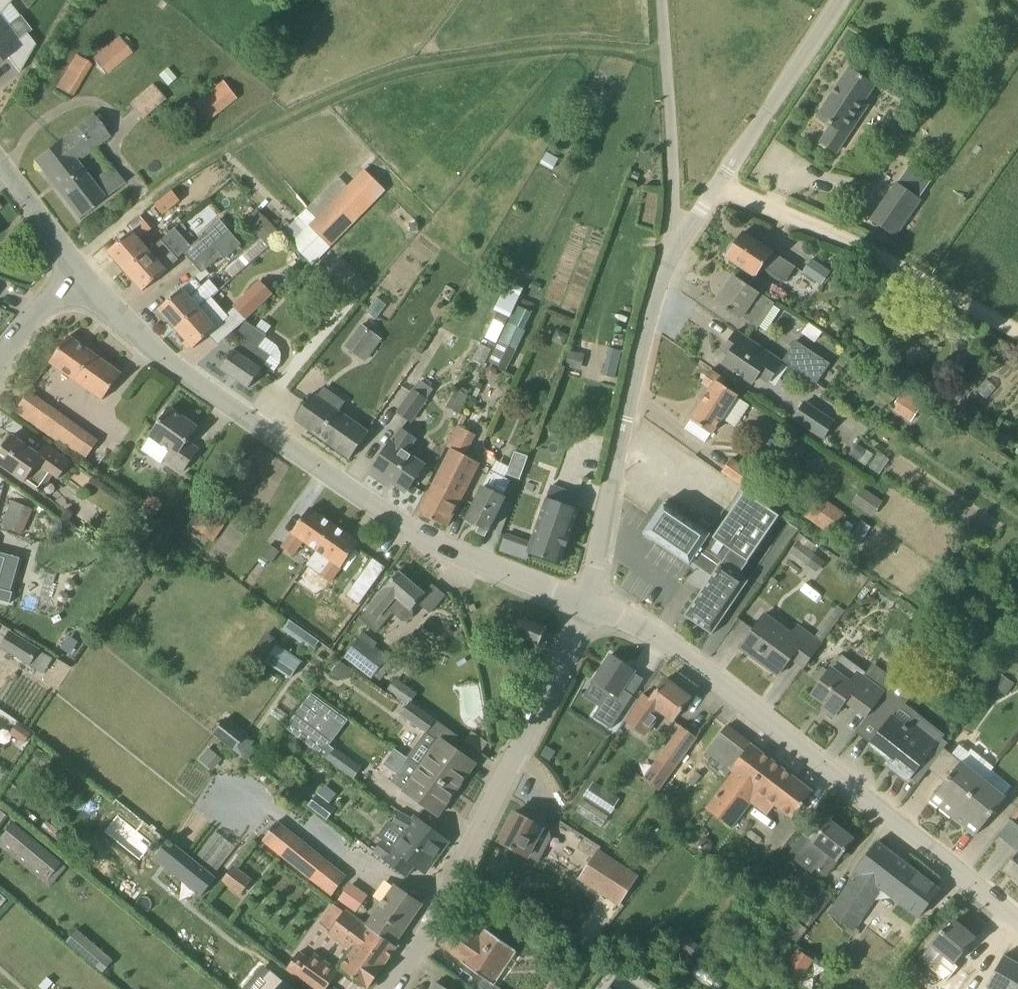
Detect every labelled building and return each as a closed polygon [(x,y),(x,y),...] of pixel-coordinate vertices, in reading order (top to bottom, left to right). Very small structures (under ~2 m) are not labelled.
[(10,0),(0,0),(0,11),(10,0)] [(0,28),(0,58),(7,53),(19,70),(35,42),(26,30),(18,37),(7,23),(0,28)] [(119,37),(94,56),(107,72),(131,53),(119,37)] [(71,95),(83,76),(90,63),(76,54),(68,67),(57,86),(71,95)] [(837,152),(838,151),(833,148),(853,119),(857,122),(868,105),(864,102),(875,85),(850,69),(819,116),(832,125),(821,142),(837,152)] [(130,99),(143,116),(168,96),(155,79),(130,99)] [(237,99),(224,80),(190,105),(204,124),(237,99)] [(48,149),(34,160),(79,218),(108,196),(95,179),(78,158),(110,134),(95,114),(68,134),(48,149)] [(559,158),(547,151),(541,163),(553,170),(559,158)] [(896,153),(883,168),(896,179),(909,164),(896,153)] [(364,168),(308,226),(327,244),(331,248),(387,190),(364,168)] [(895,236),(920,200),(897,184),(872,220),(895,236)] [(162,215),(180,200),(172,190),(154,205),(162,215)] [(253,229),(266,217),(257,208),(244,220),(253,229)] [(169,234),(183,221),(174,211),(160,224),(169,234)] [(191,247),(184,253),(194,264),(214,244),(230,231),(219,219),(203,233),(205,235),(191,247)] [(125,270),(150,247),(141,237),(151,228),(144,221),(109,252),(125,270)] [(766,268),(786,282),(796,267),(746,234),(746,233),(744,232),(727,258),(758,278),(766,268)] [(152,249),(150,247),(125,270),(143,291),(179,260),(172,252),(162,241),(152,249)] [(223,254),(214,244),(194,264),(201,273),(223,254)] [(825,268),(812,260),(803,273),(822,285),(835,266),(830,262),(825,268)] [(755,326),(771,301),(735,276),(717,302),(741,319),(743,317),(755,326)] [(175,328),(200,305),(191,295),(201,285),(195,278),(159,309),(175,328)] [(245,316),(272,290),(261,278),(234,304),(245,316)] [(505,279),(492,308),(510,315),(522,286),(505,279)] [(202,306),(200,305),(175,328),(194,348),(230,316),(222,307),(212,296),(202,306)] [(249,388),(262,370),(272,355),(260,346),(268,335),(248,321),(239,335),(247,341),(238,352),(233,348),(219,366),(249,388)] [(362,323),(345,346),(358,356),(375,333),(362,323)] [(769,383),(783,363),(737,332),(727,345),(733,349),(724,364),(754,384),(759,377),(769,383)] [(104,399),(122,373),(69,336),(52,360),(104,399)] [(816,383),(830,363),(795,340),(782,360),(816,383)] [(516,348),(500,341),(489,363),(505,370),(516,348)] [(616,377),(622,350),(608,347),(602,374),(616,377)] [(691,420),(685,430),(704,443),(736,395),(721,384),(724,380),(710,371),(703,383),(712,389),(691,420)] [(411,421),(433,390),(421,382),(399,412),(411,421)] [(460,413),(469,396),(456,389),(447,407),(460,413)] [(69,449),(82,430),(29,392),(15,411),(69,449)] [(368,434),(337,412),(316,396),(313,394),(295,420),(351,459),(368,434)] [(911,422),(920,409),(899,396),(890,409),(911,422)] [(828,417),(813,407),(806,402),(793,420),(823,439),(835,421),(828,417)] [(184,473),(201,451),(188,441),(198,428),(170,408),(150,435),(152,436),(142,450),(162,464),(166,459),(184,473)] [(392,442),(370,472),(382,481),(385,477),(407,492),(427,463),(408,450),(415,439),(402,429),(393,442),(392,442)] [(26,482),(41,493),(52,477),(56,480),(70,461),(46,444),(38,454),(13,435),(0,453),(0,464),(26,482)] [(447,527),(479,463),(452,449),(420,513),(447,527)] [(521,476),(522,476),(529,456),(516,451),(507,475),(520,479),(521,476)] [(752,474),(730,459),(721,471),(748,490),(757,477),(752,474)] [(193,527),(213,541),(259,476),(240,462),(193,527)] [(505,481),(504,481),(506,478),(493,471),(491,474),(467,519),(481,526),(477,532),(486,537),(507,496),(504,494),(506,489),(502,487),(505,481)] [(561,563),(580,510),(575,509),(580,496),(552,486),(547,499),(529,552),(561,563)] [(888,502),(868,488),(858,503),(878,517),(888,502)] [(741,573),(780,516),(745,492),(714,538),(711,535),(712,534),(710,533),(710,534),(666,504),(667,503),(665,502),(644,534),(646,535),(646,534),(689,564),(690,565),(692,563),(712,577),(685,616),(712,635),(750,580),(741,573)] [(829,534),(844,512),(819,495),(804,517),(829,534)] [(15,501),(4,526),(22,534),(24,530),(34,509),(33,509),(15,501)] [(320,547),(335,526),(311,508),(283,546),(294,554),(306,538),(320,547)] [(359,543),(335,526),(320,547),(308,563),(332,581),(359,543)] [(503,534),(500,550),(524,554),(527,538),(503,534)] [(788,552),(807,565),(814,554),(811,552),(815,545),(799,534),(794,540),(796,541),(788,552)] [(272,564),(281,551),(270,544),(261,556),(272,564)] [(415,614),(413,608),(426,594),(399,571),(369,607),(360,619),(377,633),(394,613),(402,621),(409,621),(415,614)] [(357,582),(347,595),(359,604),(369,591),(357,582)] [(541,646),(548,629),(547,629),(548,627),(526,617),(517,619),(516,620),(513,628),(513,629),(517,637),(539,647),(540,645),(541,646)] [(804,667),(822,642),(815,637),(798,624),(789,637),(763,617),(741,648),(778,676),(791,658),(804,667)] [(29,664),(39,648),(11,630),(1,646),(29,664)] [(298,640),(313,650),(320,640),(304,630),(298,640)] [(344,658),(372,678),(388,655),(376,647),(379,643),(363,632),(344,658)] [(266,663),(289,678),(300,660),(277,645),(266,663)] [(886,692),(864,675),(866,672),(842,655),(813,694),(826,704),(823,709),(834,717),(846,701),(867,717),(886,692)] [(339,659),(331,672),(345,681),(354,668),(339,659)] [(630,681),(606,666),(590,692),(605,702),(588,728),(605,739),(627,707),(617,700),(630,681)] [(981,694),(993,702),(1000,691),(1006,695),(1014,681),(996,670),(981,694)] [(397,678),(387,691),(409,707),(413,702),(415,698),(418,694),(397,678)] [(666,679),(652,699),(644,693),(625,722),(647,737),(662,714),(672,721),(691,698),(666,679)] [(316,725),(328,710),(317,702),(294,734),(319,752),(331,736),(316,725)] [(440,742),(436,748),(429,743),(418,745),(409,758),(422,767),(455,792),(476,764),(451,746),(458,736),(413,702),(409,707),(403,715),(440,742)] [(212,733),(234,751),(247,761),(261,743),(248,733),(226,716),(212,733)] [(908,727),(894,716),(871,745),(891,760),(888,764),(907,780),(942,736),(917,716),(908,727)] [(674,771),(698,737),(680,725),(656,759),(643,778),(660,790),(674,771)] [(726,781),(727,782),(753,746),(727,726),(703,757),(715,766),(714,768),(726,777),(731,771),(733,773),(726,781)] [(989,726),(984,740),(999,745),(1004,731),(989,726)] [(813,791),(753,746),(727,782),(726,781),(706,809),(733,828),(753,801),(761,808),(768,799),(794,818),(801,807),(813,791)] [(222,760),(208,748),(198,760),(212,772),(222,760)] [(972,749),(962,761),(931,799),(954,818),(975,792),(985,781),(993,771),(992,770),(995,767),(972,749)] [(330,761),(346,773),(355,779),(362,769),(337,751),(330,761)] [(439,815),(455,792),(422,767),(405,791),(439,815)] [(583,796),(609,814),(620,797),(593,780),(583,796)] [(1006,798),(1005,797),(985,781),(975,792),(954,818),(976,835),(1006,798)] [(308,807),(327,820),(337,806),(318,793),(308,807)] [(449,841),(422,822),(400,810),(393,823),(389,820),(377,836),(383,841),(375,852),(407,877),(416,866),(425,873),(449,841)] [(515,813),(507,828),(503,830),(501,834),(502,839),(500,842),(528,857),(539,863),(546,848),(536,842),(547,820),(538,816),(534,823),(515,813)] [(331,896),(348,875),(278,820),(261,841),(331,896)] [(825,875),(837,860),(837,861),(854,839),(830,821),(824,829),(814,822),(788,855),(789,856),(792,853),(802,861),(807,854),(818,862),(814,867),(825,875)] [(0,837),(0,838),(48,878),(61,862),(13,822),(0,837)] [(851,876),(829,916),(855,931),(878,890),(917,920),(940,889),(877,841),(865,857),(851,876)] [(208,892),(222,875),(188,848),(174,865),(208,892)] [(620,905),(638,876),(596,849),(578,879),(620,905)] [(1004,870),(1017,882),(1017,853),(1004,870)] [(350,880),(338,898),(356,911),(369,894),(350,880)] [(369,921),(396,943),(423,905),(394,885),(369,921)] [(794,944),(834,897),(820,885),(780,932),(794,944)] [(395,945),(396,943),(369,921),(367,924),(347,908),(329,930),(336,935),(354,950),(340,968),(345,972),(368,988),(388,959),(398,947),(395,945)] [(476,988),(501,988),(494,984),(517,951),(484,928),(479,936),(456,920),(440,944),(465,961),(463,963),(485,978),(476,988)] [(943,930),(918,958),(930,968),(935,962),(947,973),(954,964),(955,964),(964,953),(977,938),(955,920),(945,932),(943,930)] [(78,929),(68,941),(104,972),(114,960),(78,929)] [(798,951),(785,971),(793,976),(806,956),(798,951)] [(299,952),(287,969),(316,988),(326,988),(339,971),(314,953),(309,960),(299,952)] [(1004,955),(987,984),(990,986),(988,988),(1017,988),(1017,963),(1004,955)] [(271,969),(264,978),(269,982),(263,988),(296,988),(271,969)] [(729,988),(747,988),(734,981),(729,988)]
